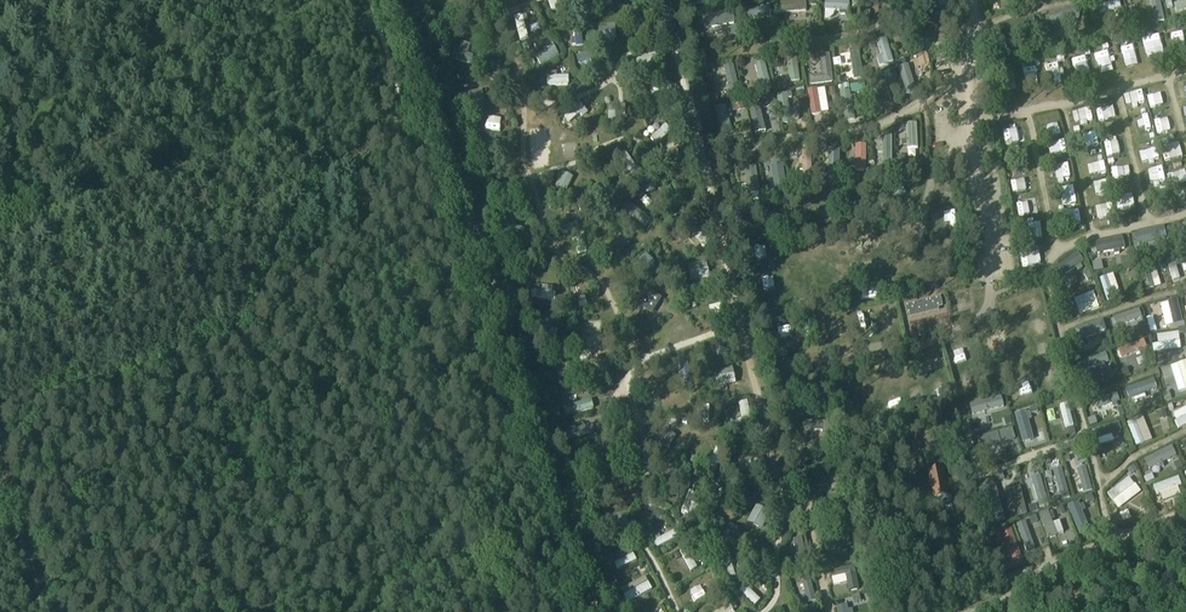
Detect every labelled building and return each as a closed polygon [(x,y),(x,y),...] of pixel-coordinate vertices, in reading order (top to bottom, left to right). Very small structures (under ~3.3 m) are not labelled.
[(549,3),(552,11),(575,4),(574,0),(558,0),(549,3)] [(693,9),(704,7),(702,0),(691,0),(693,9)] [(1155,24),(1164,22),(1159,0),(1150,0),(1155,24)] [(1119,1),(1098,7),(1100,14),(1121,9),(1119,1)] [(805,2),(780,4),(781,14),(806,12),(805,2)] [(826,2),(825,11),(835,12),(849,13),(849,4),(826,2)] [(1174,6),(1176,14),(1185,11),(1185,2),(1174,6)] [(770,8),(746,11),(747,21),(771,18),(770,8)] [(1076,10),(1050,16),(1052,26),(1078,21),(1076,10)] [(732,13),(703,19),(705,30),(735,24),(732,13)] [(446,20),(442,22),(444,28),(462,22),(460,15),(451,18),(446,20)] [(522,15),(515,17),(519,35),(525,34),(522,15)] [(639,16),(632,22),(640,31),(643,34),(647,38),(654,32),(639,16)] [(1033,20),(1009,26),(1012,36),(1036,31),(1033,20)] [(615,41),(615,26),(606,26),(606,28),(598,29),(598,41),(615,41)] [(581,28),(574,28),(575,39),(576,45),(576,46),(582,45),(581,28)] [(1148,56),(1160,53),(1155,33),(1143,36),(1148,56)] [(1176,47),(1184,45),(1182,33),(1174,34),(1176,47)] [(881,57),(876,58),(879,67),(884,66),(893,63),(886,40),(877,43),(881,57)] [(448,48),(445,57),(470,66),(473,57),(467,55),(457,51),(455,51),(450,49),(448,48)] [(554,48),(536,58),(540,66),(558,56),(554,48)] [(597,52),(577,58),(579,64),(591,61),(598,59),(597,52)] [(859,52),(849,54),(854,81),(863,79),(859,52)] [(1095,55),(1097,74),(1112,72),(1109,53),(1095,55)] [(658,56),(636,60),(638,67),(659,63),(658,56)] [(832,83),(828,56),(818,58),(821,77),(807,79),(808,86),(832,83)] [(796,59),(786,60),(790,84),(800,82),(796,59)] [(764,64),(755,66),(759,82),(762,92),(771,90),(764,64)] [(1025,79),(1038,78),(1037,65),(1024,66),(1025,79)] [(509,70),(498,67),(494,81),(505,84),(509,70)] [(733,67),(724,69),(730,96),(739,94),(733,67)] [(908,67),(898,69),(906,95),(916,92),(915,92),(908,67)] [(551,78),(547,78),(547,86),(569,85),(569,77),(557,77),(551,78)] [(890,104),(884,79),(868,83),(873,108),(890,104)] [(817,90),(808,91),(812,116),(821,114),(817,91),(817,90)] [(482,92),(455,97),(457,106),(484,101),(482,92)] [(849,92),(840,94),(845,122),(855,120),(850,98),(849,92)] [(786,95),(776,97),(783,125),(792,122),(787,99),(786,95)] [(580,104),(564,118),(569,124),(580,114),(584,110),(585,109),(580,104)] [(733,113),(737,112),(738,113),(745,112),(743,105),(741,105),(740,104),(731,106),(733,113)] [(758,104),(748,107),(755,135),(765,132),(758,104)] [(608,120),(624,121),(625,105),(616,105),(616,108),(608,107),(608,120)] [(725,107),(715,109),(722,137),(732,135),(725,107)] [(1049,140),(1060,137),(1056,123),(1045,126),(1049,140)] [(665,125),(650,140),(657,146),(671,132),(665,125)] [(916,125),(906,126),(906,142),(907,146),(907,147),(907,149),(907,150),(917,150),(917,149),(916,125)] [(1005,126),(1005,138),(1015,138),(1015,126),(1005,126)] [(1081,136),(1085,151),(1098,147),(1094,132),(1081,136)] [(892,137),(881,137),(882,167),(892,167),(892,137)] [(855,168),(855,172),(865,172),(865,147),(855,147),(855,162),(855,163),(855,168)] [(1062,147),(1050,153),(1055,164),(1067,158),(1062,147)] [(677,150),(659,155),(663,171),(681,166),(677,150)] [(828,178),(828,179),(838,179),(838,178),(839,151),(829,151),(828,169),(828,170),(828,175),(828,178)] [(625,153),(618,158),(619,159),(631,176),(638,171),(625,153)] [(811,153),(802,153),(802,166),(802,171),(802,172),(802,176),(811,176),(811,153)] [(1094,176),(1105,173),(1102,162),(1091,166),(1094,176)] [(782,165),(772,167),(776,196),(787,194),(782,165)] [(756,168),(744,170),(747,186),(748,191),(748,195),(749,195),(760,193),(756,168)] [(572,178),(562,173),(555,187),(565,192),(572,178)] [(1023,181),(1010,182),(1011,195),(1024,194),(1023,181)] [(495,198),(493,199),(497,206),(516,196),(512,188),(495,198)] [(596,198),(577,206),(581,214),(600,206),(596,198)] [(628,203),(622,210),(645,228),(651,221),(628,203)] [(1092,218),(1099,217),(1100,223),(1110,222),(1108,207),(1090,210),(1092,218)] [(505,227),(504,234),(523,238),(524,230),(505,227)] [(697,229),(690,234),(701,246),(704,249),(710,243),(697,229)] [(1164,229),(1135,235),(1138,245),(1166,239),(1164,229)] [(611,250),(622,253),(627,239),(616,235),(611,250)] [(1123,239),(1095,244),(1097,255),(1113,252),(1119,252),(1124,250),(1123,239)] [(1056,268),(1055,268),(1060,276),(1061,276),(1074,267),(1079,264),(1082,262),(1077,254),(1056,268)] [(537,257),(518,260),(519,268),(538,264),(537,257)] [(1173,258),(1166,260),(1173,281),(1180,279),(1176,267),(1174,262),(1173,258)] [(706,263),(687,267),(690,282),(709,279),(706,263)] [(1148,268),(1139,271),(1145,292),(1154,289),(1148,268)] [(1107,277),(1099,280),(1107,303),(1114,300),(1107,277)] [(532,291),(531,300),(555,302),(556,294),(552,293),(533,291),(532,291)] [(647,291),(640,301),(644,304),(642,306),(653,313),(661,300),(647,291)] [(1093,293),(1074,301),(1077,309),(1096,301),(1093,293)] [(571,302),(573,317),(594,314),(592,299),(571,302)] [(1039,299),(1027,299),(1027,313),(1039,313),(1039,299)] [(1177,301),(1168,303),(1168,304),(1172,325),(1173,326),(1182,324),(1177,301)] [(906,304),(913,338),(922,336),(915,302),(906,304)] [(1154,303),(1154,316),(1167,316),(1167,303),(1154,303)] [(1139,310),(1113,319),(1116,328),(1142,319),(1139,310)] [(857,320),(859,332),(871,330),(869,318),(857,320)] [(1102,322),(1075,332),(1079,343),(1094,338),(1100,336),(1106,334),(1102,322)] [(532,324),(530,331),(555,338),(557,331),(555,330),(550,329),(532,324)] [(1179,333),(1157,336),(1158,344),(1179,342),(1180,342),(1179,336),(1179,333)] [(1143,341),(1118,351),(1121,360),(1147,349),(1143,341)] [(708,360),(728,360),(728,349),(707,349),(708,360)] [(1106,354),(1077,364),(1080,373),(1109,362),(1106,354)] [(1178,365),(1185,390),(1185,391),(1185,362),(1178,365)] [(732,368),(714,371),(716,388),(735,384),(732,368)] [(1154,381),(1128,390),(1131,399),(1157,390),(1154,381)] [(1116,394),(1094,402),(1097,410),(1119,402),(1116,394)] [(1001,398),(969,406),(972,416),(1003,408),(1001,398)] [(591,401),(563,409),(566,417),(593,410),(591,401)] [(747,403),(739,405),(742,421),(744,427),(745,430),(753,429),(752,427),(747,404),(747,403)] [(882,418),(876,404),(864,409),(870,423),(882,418)] [(1067,405),(1060,407),(1065,429),(1073,427),(1067,405)] [(1025,412),(1015,415),(1023,443),(1033,440),(1027,421),(1026,414),(1025,412)] [(1174,423),(1178,430),(1185,426),(1185,417),(1177,421),(1174,423)] [(1135,421),(1127,424),(1136,447),(1144,444),(1135,421)] [(827,424),(801,423),(801,432),(819,433),(819,443),(827,443),(827,424)] [(578,429),(566,433),(568,442),(594,435),(592,425),(584,427),(578,429)] [(1119,425),(1094,431),(1096,441),(1098,441),(1112,437),(1118,435),(1121,434),(1119,425)] [(665,431),(657,444),(667,450),(674,437),(665,431)] [(1012,431),(980,440),(983,450),(1015,441),(1012,431)] [(1172,447),(1144,461),(1148,470),(1158,466),(1162,464),(1176,457),(1172,447)] [(716,449),(709,468),(716,471),(723,452),(716,449)] [(600,451),(572,466),(577,474),(605,460),(600,451)] [(755,455),(737,459),(740,475),(758,470),(755,455)] [(923,468),(919,457),(908,461),(913,472),(923,468)] [(1131,466),(1125,472),(1131,479),(1138,473),(1131,466)] [(1085,468),(1077,471),(1081,487),(1082,491),(1083,494),(1092,492),(1085,468)] [(947,496),(942,470),(928,473),(933,499),(947,496)] [(1062,470),(1053,472),(1061,501),(1070,499),(1062,470)] [(671,480),(669,495),(677,496),(680,472),(672,471),(672,475),(671,480)] [(842,476),(835,477),(836,484),(836,490),(836,491),(838,491),(844,491),(842,476)] [(1040,478),(1031,480),(1039,509),(1048,507),(1040,478)] [(1129,479),(1107,495),(1112,501),(1113,502),(1134,486),(1133,486),(1129,479)] [(1178,479),(1154,488),(1155,492),(1157,496),(1160,494),(1162,494),(1169,491),(1178,488),(1181,487),(1178,479)] [(591,495),(590,496),(593,502),(611,492),(607,486),(596,492),(591,495)] [(721,488),(713,490),(715,503),(723,501),(721,488)] [(995,488),(987,490),(994,516),(1003,513),(995,488)] [(1020,489),(1009,491),(1016,519),(1026,516),(1020,489)] [(681,512),(681,513),(688,515),(693,503),(694,499),(696,495),(689,492),(681,512)] [(1078,503),(1067,507),(1079,535),(1089,531),(1078,503)] [(770,514),(755,506),(746,522),(762,530),(770,514)] [(839,525),(839,526),(847,527),(847,519),(848,507),(843,507),(841,507),(839,525)] [(1048,512),(1039,515),(1047,540),(1056,537),(1056,536),(1052,525),(1051,522),(1048,514),(1048,512)] [(1127,513),(1119,517),(1123,525),(1131,521),(1127,513)] [(604,526),(603,527),(606,535),(627,526),(627,525),(624,519),(624,518),(605,526),(604,526)] [(1025,522),(1016,525),(1026,554),(1035,550),(1025,522)] [(1011,530),(1000,534),(1011,562),(1021,558),(1011,530)] [(654,542),(653,542),(656,549),(678,538),(674,531),(660,539),(654,542)] [(715,531),(708,533),(713,554),(720,552),(716,538),(715,533),(715,531)] [(849,537),(825,541),(826,549),(842,547),(846,546),(851,545),(849,537)] [(801,539),(792,541),(795,552),(797,561),(805,559),(801,539)] [(686,549),(679,552),(691,572),(697,568),(692,558),(689,554),(686,549)] [(615,563),(614,564),(617,571),(636,562),(633,555),(615,563)] [(728,555),(722,557),(728,578),(735,576),(731,563),(729,556),(728,555)] [(843,570),(830,572),(831,580),(845,577),(846,584),(848,592),(859,590),(854,568),(853,568),(843,570)] [(648,582),(624,596),(626,601),(628,604),(652,590),(648,582)] [(810,583),(802,585),(805,596),(807,602),(807,604),(808,604),(815,602),(810,583)] [(744,587),(739,591),(754,606),(759,601),(744,587)] [(852,596),(856,611),(865,611),(863,604),(862,598),(861,594),(852,596)]
